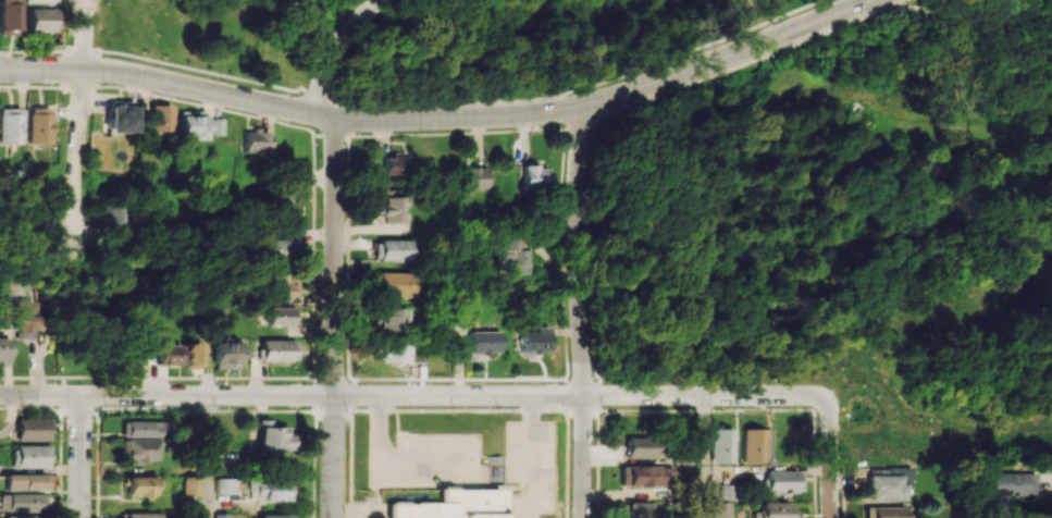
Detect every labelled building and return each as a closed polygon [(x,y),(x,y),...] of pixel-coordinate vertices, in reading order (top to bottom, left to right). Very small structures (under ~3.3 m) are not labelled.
[(18,33),(17,0),(0,0),(0,33),(18,33)] [(50,9),(25,9),(26,32),(50,31),(50,9)] [(105,105),(106,133),(133,132),(132,105),(105,105)] [(171,105),(150,105),(150,136),(171,136),(171,105)] [(20,108),(0,109),(0,144),(20,144),(20,108)] [(48,144),(49,108),(28,108),(27,144),(48,144)] [(205,139),(204,112),(180,112),(180,139),(205,139)] [(269,132),(244,131),(243,153),(269,153),(269,132)] [(384,175),(410,174),(410,154),(384,154),(384,175)] [(549,165),(524,166),(525,190),(550,189),(549,165)] [(487,167),(461,168),(462,190),(487,189),(487,167)] [(298,210),(298,180),(277,181),(278,211),(298,210)] [(384,223),(406,223),(405,197),(383,197),(384,223)] [(125,232),(126,208),(105,207),(104,231),(125,232)] [(291,235),(261,236),(262,261),(292,260),(291,235)] [(530,249),(522,249),(522,236),(503,236),(503,258),(512,258),(512,274),(530,274),(530,249)] [(375,261),(410,260),(409,239),(375,240),(375,261)] [(297,282),(287,283),(286,269),(270,270),(271,299),(298,298),(297,282)] [(378,297),(412,297),(412,272),(378,273),(378,297)] [(266,326),(295,326),(295,307),(266,307),(266,326)] [(377,330),(406,330),(406,308),(377,309),(377,330)] [(35,339),(35,315),(17,315),(16,338),(35,339)] [(549,327),(537,327),(537,331),(521,331),(521,352),(549,352),(549,327)] [(499,352),(499,331),(470,331),(470,353),(499,352)] [(296,361),(296,340),(261,340),(261,361),(296,361)] [(240,343),(215,342),(214,368),(239,368),(240,343)] [(201,344),(185,343),(184,368),(201,368),(201,344)] [(379,362),(424,363),(424,351),(408,351),(408,343),(379,343),(379,362)] [(179,365),(179,345),(157,345),(156,365),(179,365)] [(17,440),(50,441),(51,419),(17,418),(17,440)] [(257,450),(291,451),(292,435),(285,435),(285,427),(269,426),(269,420),(258,419),(257,450)] [(157,437),(157,421),(120,420),(120,436),(157,437)] [(712,463),(733,462),(733,429),(711,429),(712,463)] [(770,429),(742,429),(742,462),(770,462),(770,429)] [(625,458),(655,458),(656,438),(626,437),(625,458)] [(119,439),(119,460),(156,461),(156,440),(119,439)] [(50,467),(50,445),(14,445),(15,468),(50,467)] [(386,517),(500,517),(499,457),(482,457),(482,486),(437,486),(437,503),(386,503),(386,517)] [(619,486),(659,487),(660,466),(620,465),(619,486)] [(868,500),(906,500),(906,489),(911,489),(911,467),(868,467),(868,500)] [(765,471),(765,493),(801,492),(801,471),(765,471)] [(1037,496),(1037,474),(982,472),(981,494),(1037,496)] [(47,474),(5,475),(6,490),(47,489),(47,474)] [(154,496),(154,476),(124,477),(124,496),(154,496)] [(181,496),(199,496),(199,477),(181,476),(181,496)] [(215,493),(232,493),(233,478),(215,478),(215,493)] [(286,501),(286,481),(249,480),(249,500),(286,501)] [(44,512),(45,494),(0,493),(0,511),(44,512)] [(622,502),(622,517),(649,517),(649,502),(622,502)] [(728,502),(712,502),(712,517),(728,517),(728,502)] [(759,502),(759,510),(750,510),(750,517),(793,517),(793,503),(759,502)] [(863,507),(863,517),(903,517),(903,507),(863,507)]
